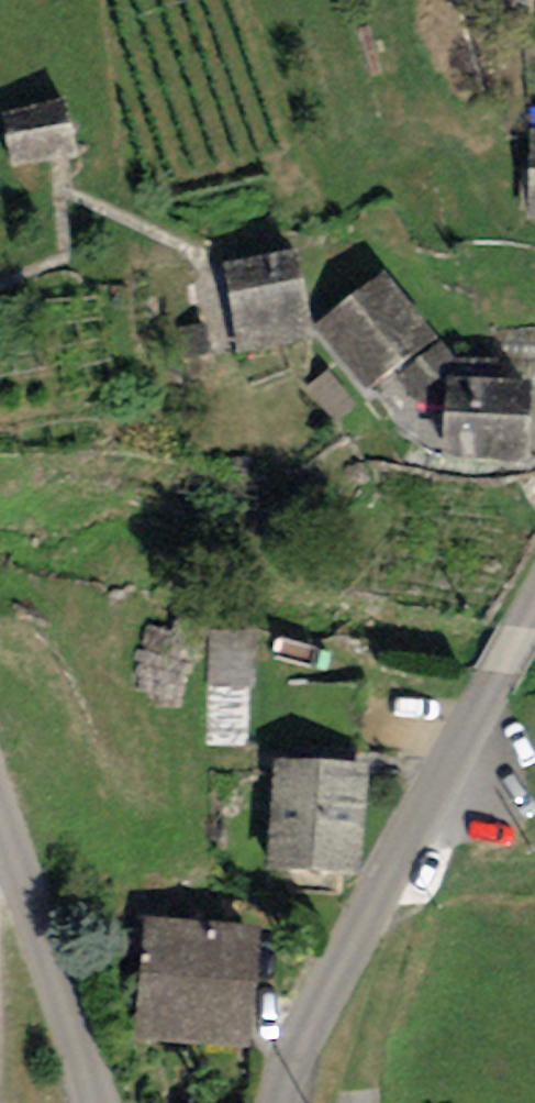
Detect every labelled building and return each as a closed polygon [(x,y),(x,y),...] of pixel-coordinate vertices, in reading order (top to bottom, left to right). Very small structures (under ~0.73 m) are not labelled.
[(70,111),(2,117),(6,171),(75,165),(70,111)] [(525,131),(522,220),(534,220),(534,132),(525,131)] [(310,345),(292,257),(220,270),(228,360),(310,345)] [(443,340),(385,274),(317,333),(377,397),(443,340)] [(533,394),(447,384),(437,469),(528,476),(533,394)] [(367,774),(273,767),(265,873),(359,885),(367,774)] [(258,935),(140,926),(130,1043),(248,1053),(258,935)]
